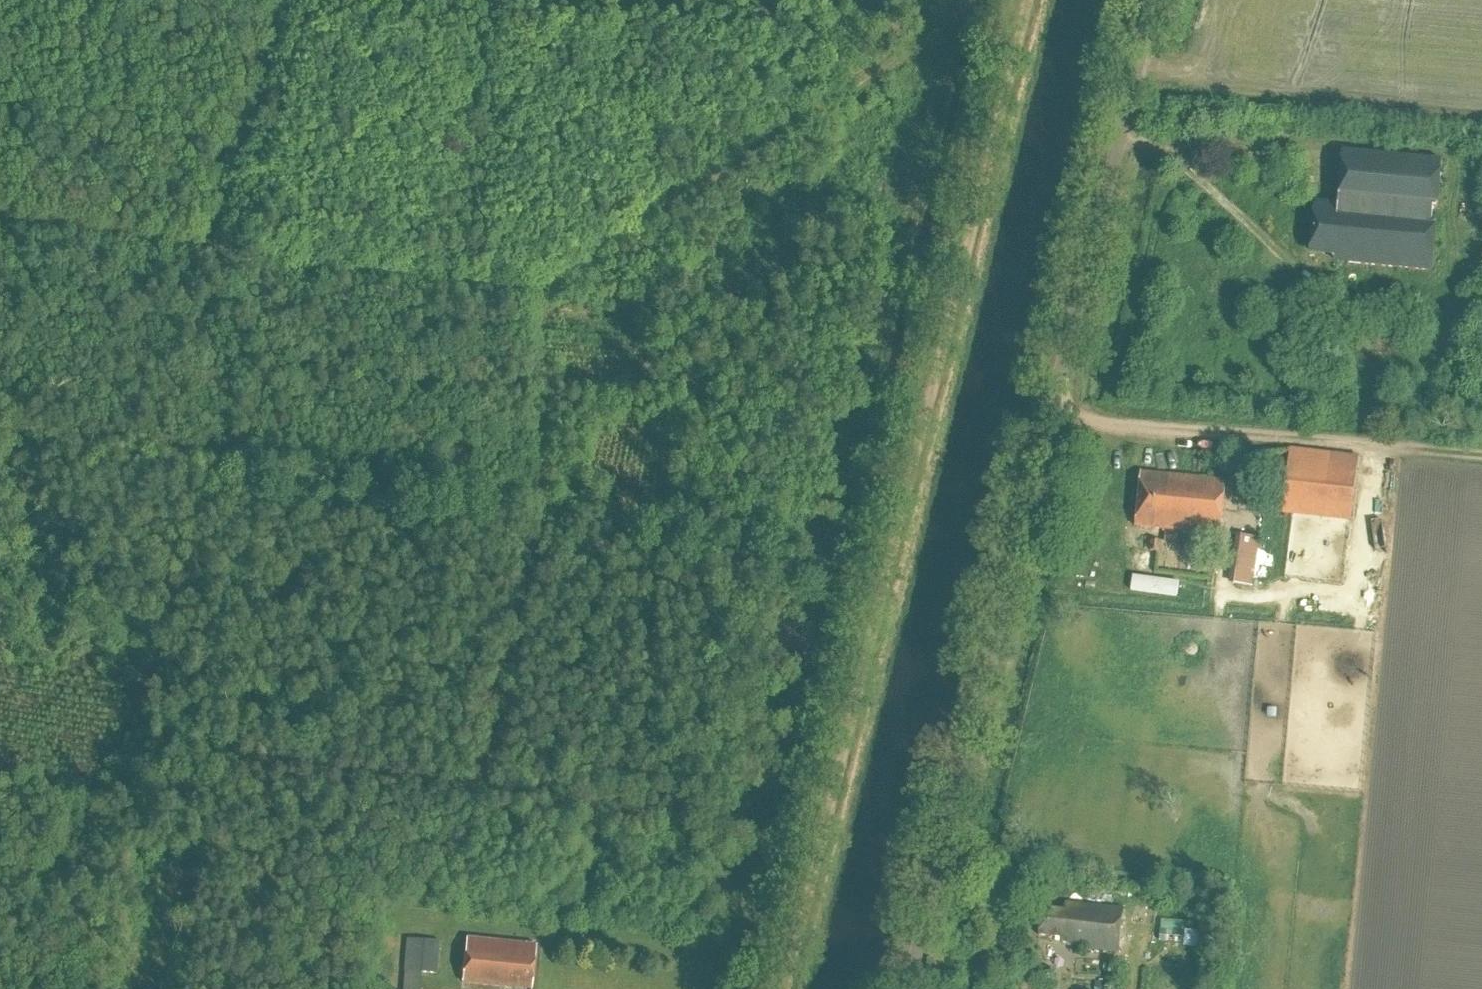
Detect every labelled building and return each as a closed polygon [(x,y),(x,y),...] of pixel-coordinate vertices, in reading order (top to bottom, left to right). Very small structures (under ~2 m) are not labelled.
[(1441,161),(1344,151),(1340,196),(1317,194),(1311,250),(1334,252),(1334,257),(1349,258),(1348,262),(1431,270),(1441,161)] [(1290,448),(1283,512),(1351,520),(1359,456),(1290,448)] [(1142,471),(1137,526),(1221,535),(1226,480),(1142,471)] [(1252,587),(1260,539),(1236,535),(1228,584),(1252,587)] [(1160,541),(1149,540),(1149,552),(1159,553),(1160,541)] [(1042,907),(1039,935),(1062,938),(1061,942),(1078,944),(1077,948),(1118,952),(1123,908),(1066,902),(1065,910),(1042,907)] [(1161,920),(1161,940),(1185,941),(1185,920),(1161,920)] [(404,938),(401,988),(420,988),(421,972),(435,973),(437,940),(404,938)] [(465,938),(462,981),(532,987),(536,944),(465,938)]
